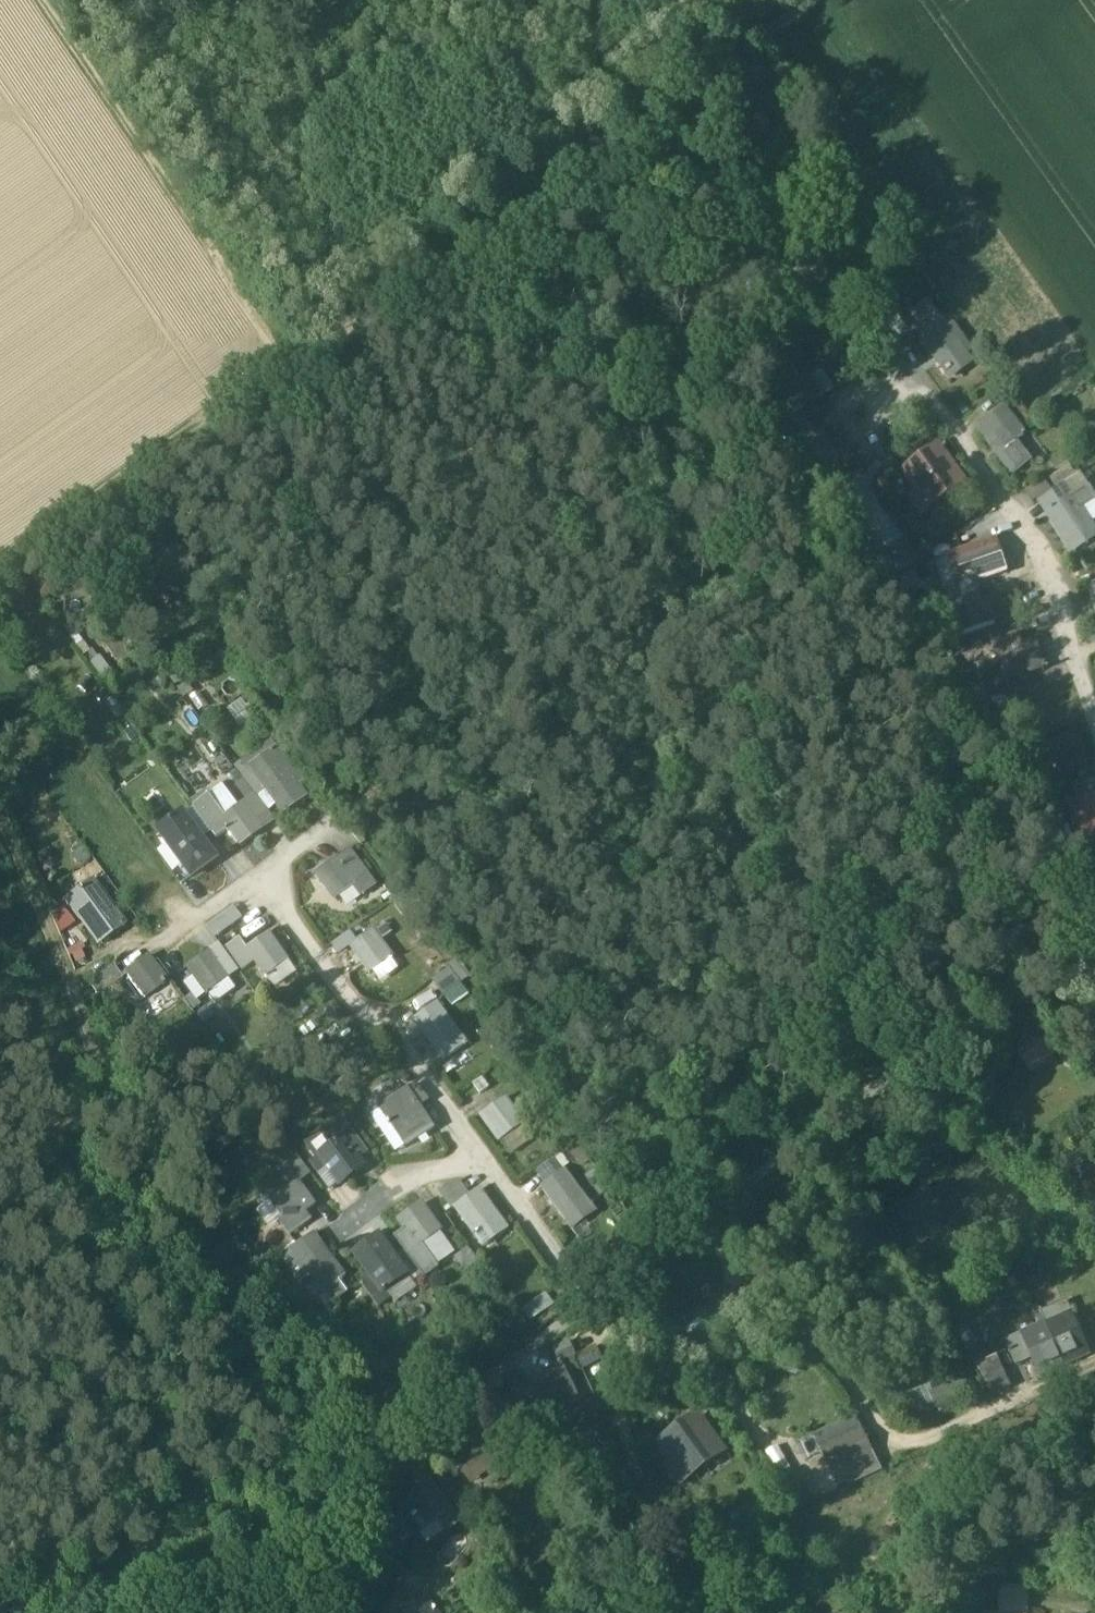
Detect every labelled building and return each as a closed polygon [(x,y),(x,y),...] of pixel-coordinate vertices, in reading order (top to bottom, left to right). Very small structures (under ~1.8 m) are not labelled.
[(824,240),(799,236),(800,251),(825,248),(824,240)] [(800,251),(797,251),(798,261),(800,283),(822,281),(819,259),(826,258),(825,248),(800,251)] [(901,321),(900,321),(908,332),(911,337),(917,333),(945,373),(948,370),(949,371),(952,369),(956,375),(973,363),(929,301),(901,321)] [(901,321),(895,312),(882,323),(896,342),(908,332),(900,321),(901,321)] [(882,323),(867,333),(881,352),(896,342),(882,323)] [(788,363),(776,372),(788,388),(800,379),(788,363)] [(788,388),(780,394),(792,411),(797,408),(812,397),(815,402),(825,395),(812,377),(804,383),(800,379),(788,388)] [(792,411),(779,421),(784,428),(780,431),(795,452),(812,439),(799,421),(804,417),(801,413),(797,408),(792,411)] [(1026,433),(1010,413),(1005,416),(1001,410),(982,423),(992,437),(988,440),(1012,473),(1029,461),(1015,441),(1026,433)] [(812,439),(795,452),(801,448),(813,466),(831,453),(820,438),(821,437),(820,435),(819,436),(817,434),(805,418),(801,412),(801,413),(804,417),(799,421),(812,439)] [(960,477),(938,446),(905,469),(919,489),(928,501),(960,477)] [(1063,485),(1069,494),(1068,495),(1071,499),(1054,510),(1053,509),(1051,510),(1052,512),(1048,514),(1073,553),(1094,538),(1094,500),(1084,484),(1083,485),(1077,476),(1063,485)] [(1043,480),(1026,492),(1033,501),(1050,490),(1043,480)] [(919,489),(909,496),(922,513),(931,506),(928,501),(919,489)] [(864,493),(841,509),(848,518),(853,514),(866,532),(883,520),(864,493)] [(996,539),(946,555),(955,583),(973,576),(975,583),(1007,572),(996,539)] [(955,583),(946,585),(961,633),(994,623),(990,607),(980,602),(975,583),(973,576),(955,583)] [(1036,641),(1023,645),(1019,633),(970,650),(976,667),(1000,658),(1007,681),(1042,669),(1043,671),(1045,670),(1044,669),(1046,668),(1036,641)] [(970,650),(960,653),(949,658),(958,667),(957,668),(964,680),(981,707),(991,702),(973,673),(971,668),(976,667),(970,650)] [(949,658),(939,667),(949,676),(957,668),(958,667),(949,658)] [(1060,708),(1015,723),(1020,737),(1065,721),(1060,708)] [(1076,733),(1047,749),(1059,772),(1057,773),(1058,776),(1090,759),(1076,733)] [(280,763),(273,754),(254,767),(271,790),(266,794),(284,819),(308,802),(296,785),(300,782),(284,760),(280,763)] [(1072,785),(1075,799),(1094,794),(1094,779),(1072,785)] [(1070,800),(1082,849),(1094,846),(1094,794),(1075,799),(1070,800)] [(239,810),(229,796),(215,806),(225,820),(222,822),(229,832),(240,849),(263,833),(262,831),(257,824),(252,827),(240,809),(239,810)] [(215,806),(208,797),(194,808),(216,839),(225,832),(227,834),(229,832),(222,822),(225,820),(215,806)] [(256,797),(244,806),(257,824),(262,831),(274,822),(256,797)] [(257,824),(244,806),(240,809),(252,827),(257,824)] [(216,860),(184,816),(160,834),(192,878),(216,860)] [(361,846),(346,825),(330,837),(341,852),(349,846),(353,852),(361,846)] [(374,889),(348,851),(338,858),(339,859),(358,886),(356,886),(363,897),(374,889)] [(358,886),(339,859),(316,875),(322,884),(327,880),(340,898),(356,886),(358,886)] [(125,928),(92,883),(65,902),(79,922),(83,919),(102,944),(125,928)] [(398,897),(390,885),(381,891),(390,903),(398,897)] [(233,909),(207,928),(214,939),(241,920),(233,909)] [(383,924),(373,931),(375,933),(381,929),(387,937),(391,934),(383,924)] [(381,929),(375,933),(381,941),(387,937),(381,929)] [(352,930),(326,949),(333,960),(350,948),(360,941),(352,930)] [(375,933),(373,931),(360,941),(350,948),(370,974),(373,972),(391,959),(392,961),(394,959),(381,941),(375,933)] [(247,952),(246,952),(254,963),(268,982),(269,981),(267,978),(287,963),(278,950),(278,949),(269,936),(247,952)] [(247,952),(239,941),(227,950),(242,972),(254,963),(246,952),(247,952)] [(209,955),(186,971),(205,997),(223,984),(210,967),(215,963),(209,955)] [(147,958),(125,975),(144,1002),(164,988),(151,970),(154,968),(147,958)] [(391,959),(373,972),(380,982),(398,969),(392,961),(391,959)] [(113,967),(89,985),(97,997),(122,979),(113,967)] [(467,1046),(437,1005),(419,1018),(429,1032),(424,1036),(436,1051),(436,1050),(445,1062),(467,1046)] [(921,1026),(908,1036),(914,1045),(928,1035),(921,1026)] [(1047,1030),(1015,1052),(1029,1073),(1062,1051),(1047,1030)] [(320,1071),(331,1067),(325,1050),(314,1054),(320,1071)] [(484,1080),(474,1087),(480,1096),(490,1089),(484,1080)] [(428,1099),(417,1084),(408,1090),(419,1106),(428,1099)] [(408,1090),(379,1109),(405,1149),(434,1129),(419,1106),(408,1090)] [(506,1099),(483,1116),(502,1142),(525,1126),(506,1099)] [(405,1149),(379,1109),(371,1115),(397,1154),(405,1149)] [(368,1154),(343,1119),(325,1132),(336,1146),(320,1157),(340,1185),(364,1168),(359,1161),(368,1154)] [(325,1132),(310,1143),(320,1157),(336,1146),(325,1132)] [(296,1155),(284,1164),(288,1170),(289,1170),(300,1185),(312,1177),(296,1155)] [(561,1155),(536,1172),(546,1186),(565,1172),(570,1168),(561,1155)] [(340,1185),(320,1157),(310,1164),(331,1192),(340,1185)] [(285,1194),(271,1204),(284,1222),(280,1224),(290,1238),(307,1226),(302,1219),(307,1215),(306,1213),(315,1207),(300,1185),(289,1170),(288,1170),(275,1180),(285,1194)] [(546,1186),(542,1188),(561,1215),(584,1198),(565,1172),(546,1186)] [(458,1181),(438,1193),(451,1212),(456,1208),(470,1198),(458,1181)] [(470,1198),(456,1208),(475,1236),(484,1229),(497,1220),(488,1207),(489,1206),(479,1192),(470,1198)] [(423,1205),(398,1223),(405,1233),(395,1240),(407,1257),(421,1277),(424,1281),(439,1270),(422,1247),(436,1237),(428,1225),(433,1222),(428,1216),(429,1215),(423,1205)] [(497,1220),(484,1229),(493,1242),(506,1233),(497,1220)] [(484,1229),(475,1236),(484,1248),(493,1242),(484,1229)] [(313,1235),(280,1258),(309,1299),(320,1294),(321,1295),(324,1294),(323,1292),(338,1281),(340,1283),(346,1278),(331,1258),(330,1258),(313,1235)] [(380,1240),(356,1257),(372,1279),(362,1286),(378,1308),(390,1299),(386,1293),(401,1281),(407,1278),(397,1265),(394,1260),(380,1240)] [(421,1277),(407,1257),(397,1265),(407,1278),(401,1281),(406,1288),(421,1277)] [(1070,1314),(1052,1322),(1049,1315),(1043,1318),(1064,1365),(1088,1354),(1070,1314)] [(1043,1318),(1036,1321),(1039,1327),(1021,1335),(1032,1357),(1031,1358),(1038,1374),(1038,1375),(1039,1377),(1040,1376),(1064,1365),(1043,1318)] [(1021,1335),(1005,1341),(1009,1351),(1008,1351),(1009,1354),(1011,1353),(1016,1365),(1031,1358),(1032,1357),(1021,1335)] [(570,1344),(553,1352),(560,1365),(576,1357),(570,1344)] [(598,1347),(579,1357),(584,1369),(604,1359),(598,1347)] [(987,1393),(1010,1382),(995,1352),(972,1363),(987,1393)] [(565,1370),(525,1388),(539,1418),(561,1408),(573,1402),(564,1384),(570,1381),(565,1370)] [(1069,1376),(1048,1385),(1052,1392),(1072,1383),(1069,1376)] [(961,1382),(943,1389),(941,1388),(930,1393),(933,1401),(937,1411),(940,1410),(968,1399),(961,1382)] [(525,1388),(512,1394),(526,1424),(539,1418),(525,1388)] [(933,1401),(922,1406),(928,1420),(942,1414),(940,1410),(937,1411),(933,1401)] [(696,1419),(662,1444),(676,1463),(681,1459),(692,1474),(722,1453),(696,1419)] [(863,1430),(820,1449),(830,1471),(854,1461),(862,1479),(880,1471),(872,1452),(873,1452),(863,1430)] [(497,1436),(485,1444),(499,1463),(505,1464),(513,1458),(497,1436)] [(485,1444),(456,1466),(462,1474),(473,1465),(481,1476),(499,1463),(485,1444)] [(423,1478),(393,1500),(418,1533),(437,1520),(448,1511),(423,1478)] [(448,1511),(437,1520),(445,1531),(456,1523),(448,1511)] [(423,1599),(408,1609),(411,1612),(433,1612),(423,1599)]
